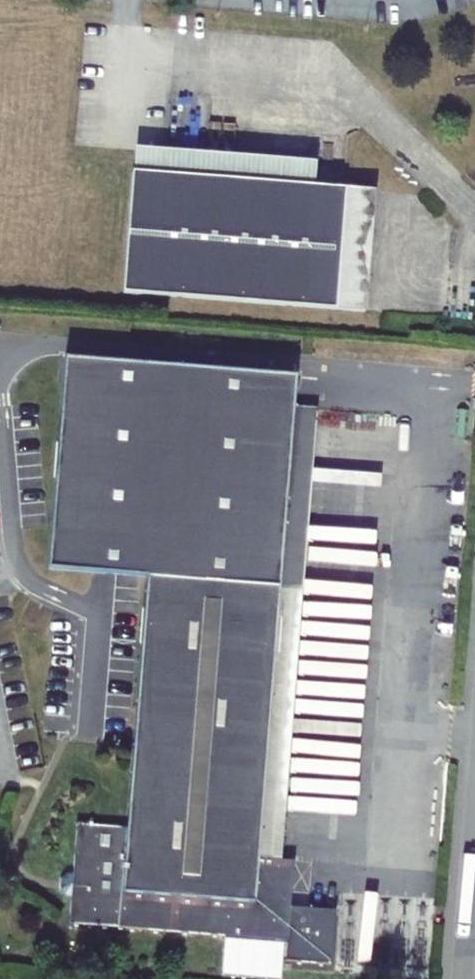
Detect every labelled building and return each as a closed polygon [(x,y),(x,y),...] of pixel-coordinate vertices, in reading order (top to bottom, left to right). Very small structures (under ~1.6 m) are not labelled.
[(146,143),(144,171),(324,185),(327,157),(146,143)] [(324,185),(144,171),(134,291),(376,310),(385,190),(324,185)] [(74,355),(61,520),(293,538),(307,375),(74,355)] [(296,958),(342,961),(346,908),(300,904),(304,858),(282,856),(267,855),(290,584),(293,538),(61,520),(57,566),(157,574),(137,825),(87,821),(79,921),(298,938),(296,958)] [(304,585),(290,584),(267,855),(282,856),(304,585)] [(356,713),(368,714),(370,661),(358,661),(356,713)]
